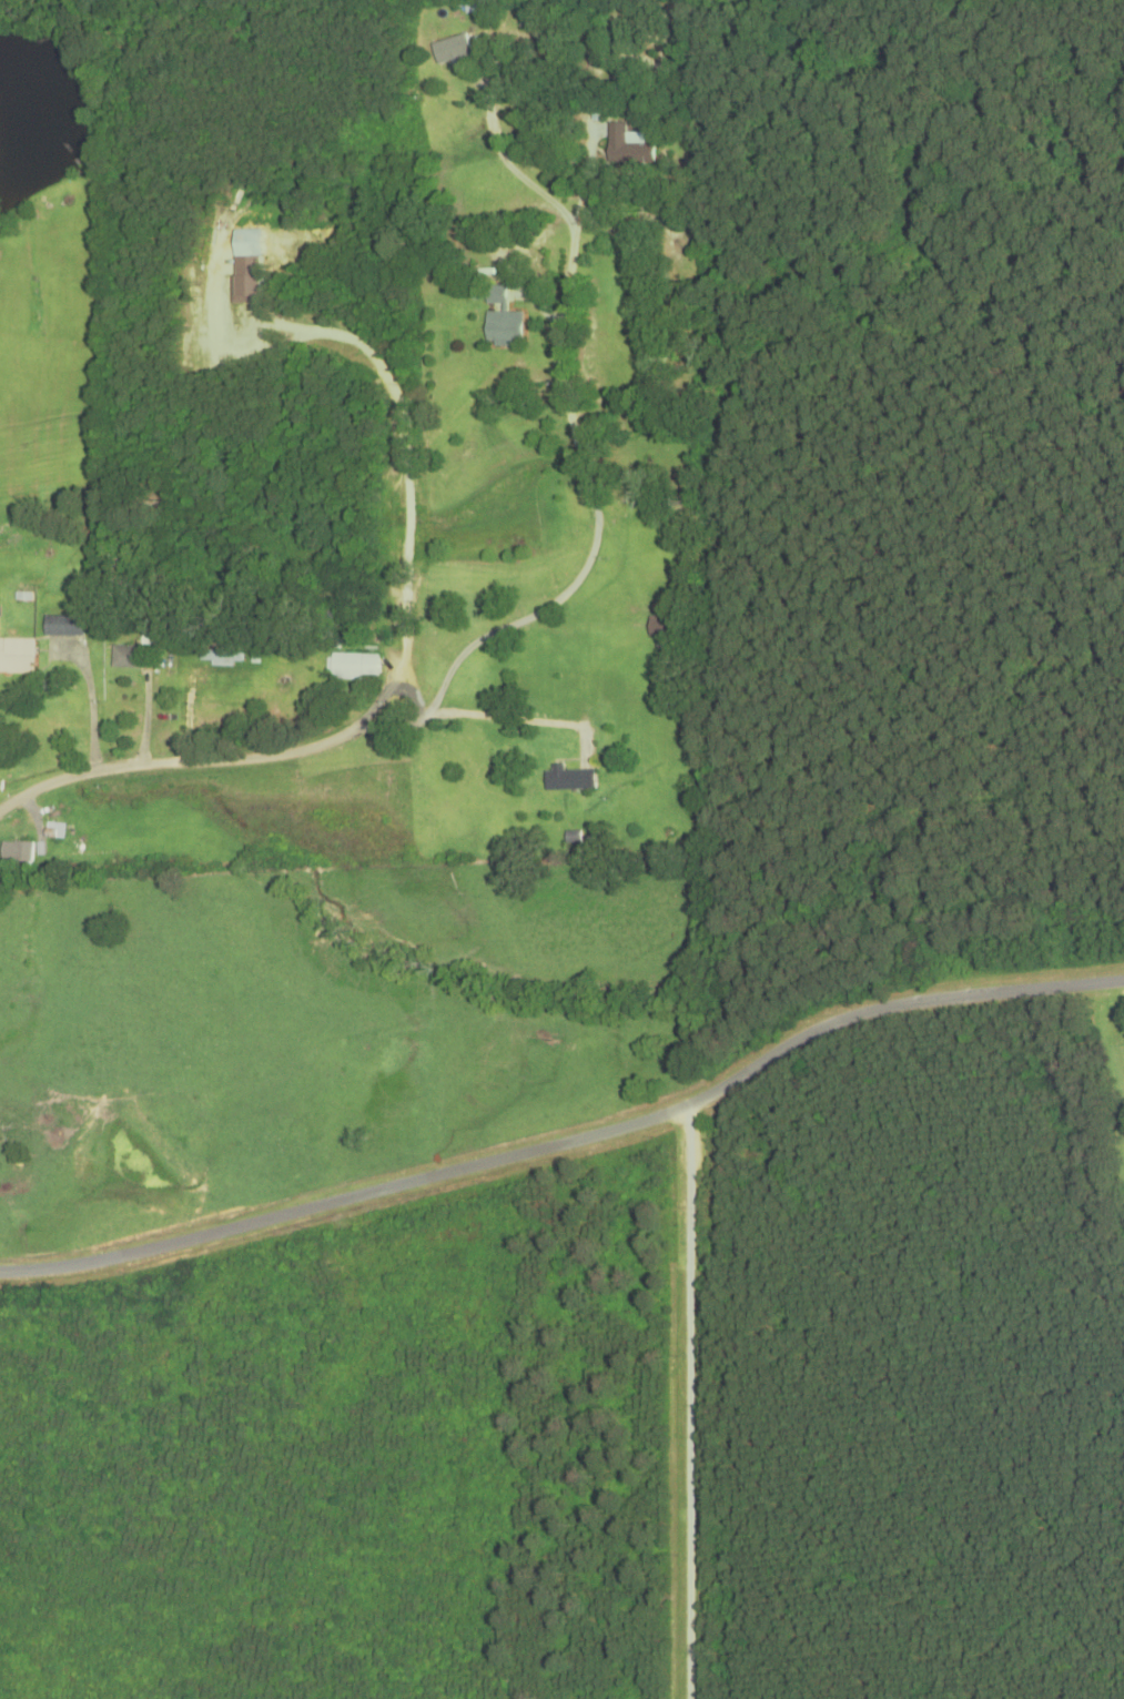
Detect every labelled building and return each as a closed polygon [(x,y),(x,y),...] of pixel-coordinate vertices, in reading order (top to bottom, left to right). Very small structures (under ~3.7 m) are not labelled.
[(431,44),(436,65),(471,55),(465,34),(431,44)] [(625,145),(625,123),(607,123),(607,165),(640,165),(640,145),(625,145)] [(522,313),(506,313),(506,286),(485,286),(485,346),(522,346),(522,313)] [(43,637),(84,637),(84,617),(43,617),(43,637)] [(673,618),(648,618),(648,638),(673,638),(673,618)] [(0,640),(0,674),(32,674),(32,640),(0,640)] [(151,647),(111,647),(111,669),(151,669),(151,647)] [(243,652),(200,651),(199,662),(243,663),(243,652)] [(329,678),(378,679),(378,655),(329,655),(329,678)] [(545,767),(545,791),(594,791),(594,771),(565,771),(565,767),(545,767)] [(64,824),(44,824),(44,839),(64,839),(64,824)] [(1,842),(0,853),(0,869),(29,871),(31,844),(1,842)]
